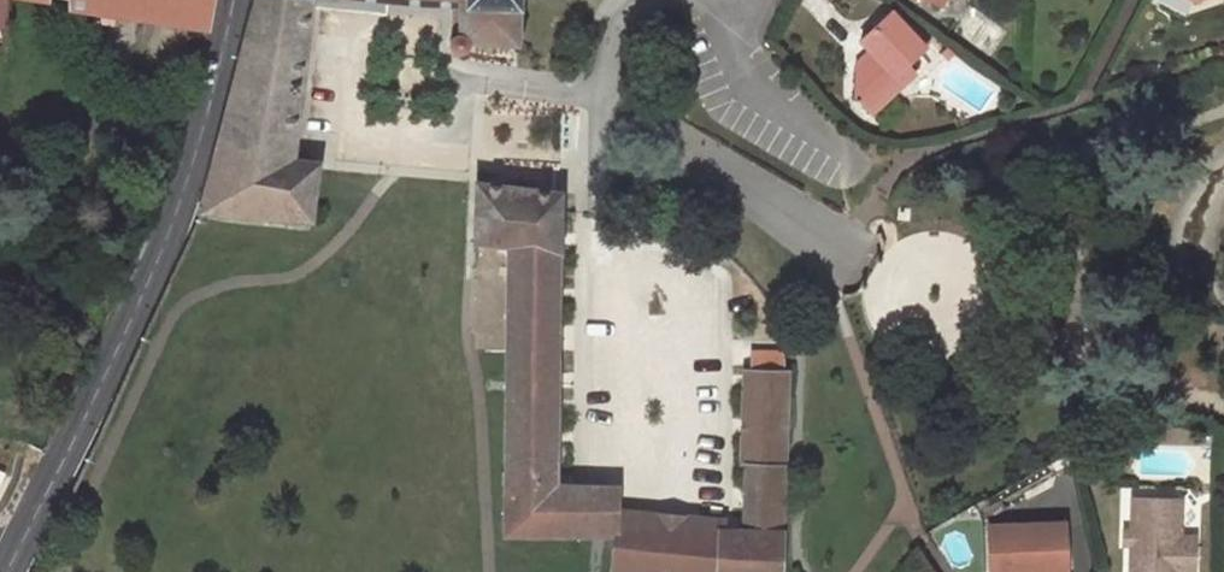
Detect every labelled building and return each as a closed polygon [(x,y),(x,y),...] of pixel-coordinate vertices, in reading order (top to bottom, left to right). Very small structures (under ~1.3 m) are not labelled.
[(205,26),(211,0),(69,0),(69,5),(205,26)] [(237,53),(200,211),(311,221),(318,164),(293,161),(300,62),(303,0),(250,0),(237,53)] [(459,30),(457,30),(452,31),(447,35),(446,43),(450,50),(458,52),(466,48),(468,42),(516,43),(517,43),(516,3),(516,0),(439,0),(461,2),(459,30)] [(913,75),(904,66),(926,44),(912,30),(908,35),(889,16),(862,42),(872,52),(857,66),(856,95),(874,112),(913,75)] [(535,190),(477,184),(475,242),(508,248),(505,535),(554,535),(555,493),(557,493),(557,487),(558,251),(562,252),(561,211),(561,193),(535,190)] [(749,437),(745,533),(782,532),(787,351),(752,350),(749,423),(752,423),(758,430),(751,437),(749,437)] [(616,488),(557,487),(557,493),(555,493),(554,535),(599,535),(616,535),(616,522),(616,488)] [(1133,500),(1132,571),(1178,571),(1179,538),(1179,500),(1133,500)] [(945,521),(927,531),(933,540),(951,531),(945,521)] [(616,522),(616,535),(615,571),(719,571),(719,533),(616,522)] [(1064,524),(990,527),(992,571),(1067,571),(1064,524)] [(719,571),(780,571),(782,532),(745,533),(719,533),(719,571)] [(1196,538),(1179,538),(1178,571),(1195,571),(1196,538)]
